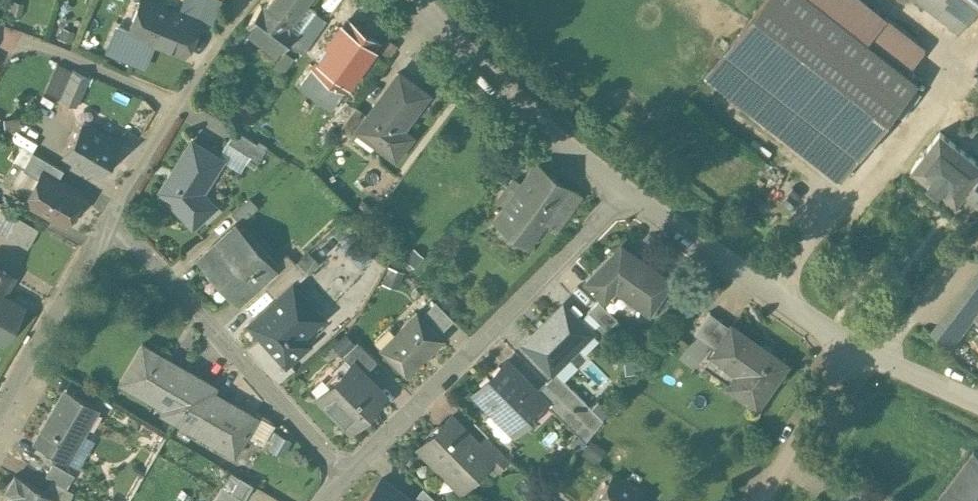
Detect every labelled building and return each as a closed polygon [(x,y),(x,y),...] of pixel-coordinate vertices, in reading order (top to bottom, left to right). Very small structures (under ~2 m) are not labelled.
[(150,0),(141,0),(128,31),(184,55),(199,20),(182,13),(150,0)] [(183,12),(182,13),(199,20),(211,26),(222,0),(189,0),(183,12)] [(264,6),(260,3),(245,21),(281,49),(295,31),(286,23),(302,4),(297,0),(268,0),(264,6)] [(840,179),(917,81),(900,69),(920,43),(886,17),(866,42),(813,0),(765,0),(707,75),(840,179)] [(961,31),(977,9),(977,0),(921,0),(961,31)] [(378,41),(348,18),(315,62),(346,85),(378,41)] [(75,32),(62,27),(57,41),(70,46),(75,32)] [(387,38),(375,54),(386,61),(397,45),(387,38)] [(116,50),(130,56),(133,49),(119,43),(116,50)] [(130,56),(116,50),(111,61),(125,67),(130,56)] [(374,53),(363,69),(374,77),(386,61),(375,54),(374,53)] [(58,63),(46,91),(60,98),(73,69),(69,67),(58,63)] [(60,98),(76,106),(90,74),(89,74),(88,76),(73,69),(60,98)] [(428,92),(398,70),(387,86),(368,113),(360,124),(380,138),(376,143),(395,157),(412,134),(403,127),(428,92)] [(238,119),(254,120),(256,102),(241,100),(238,119)] [(355,104),(341,125),(353,134),(360,124),(368,113),(355,104)] [(20,117),(3,119),(5,130),(21,128),(20,117)] [(120,145),(82,122),(63,154),(83,166),(101,176),(120,145)] [(257,142),(235,128),(227,141),(250,156),(249,158),(256,163),(268,145),(259,140),(257,142)] [(43,143),(21,130),(14,140),(33,151),(37,153),(43,143)] [(942,132),(913,169),(953,200),(956,202),(966,189),(977,199),(977,161),(942,132)] [(192,140),(176,165),(161,189),(192,224),(214,204),(201,190),(221,158),(192,140)] [(250,156),(227,141),(220,151),(235,164),(241,169),(249,158),(250,156)] [(37,153),(33,151),(22,168),(38,177),(42,171),(57,180),(64,169),(37,153)] [(536,162),(516,190),(509,185),(498,200),(505,205),(493,220),(527,245),(545,221),(557,229),(582,195),(536,162)] [(57,180),(42,171),(38,177),(25,201),(64,224),(82,194),(57,180)] [(0,207),(0,231),(4,233),(15,215),(0,207)] [(37,229),(15,215),(4,233),(16,240),(27,246),(37,229)] [(273,264),(236,223),(199,257),(236,299),(261,276),(274,265),(273,264)] [(362,242),(350,249),(358,263),(370,256),(362,242)] [(669,281),(620,246),(585,280),(602,299),(615,287),(623,293),(649,311),(669,281)] [(309,249),(296,262),(305,272),(319,260),(309,249)] [(287,252),(273,264),(274,265),(261,276),(270,285),(296,262),(287,252)] [(296,262),(270,285),(278,294),(293,280),(295,282),(305,272),(296,262)] [(404,271),(386,266),(381,282),(398,288),(404,271)] [(2,343),(25,304),(5,293),(14,276),(0,268),(0,342),(2,343)] [(942,318),(943,319),(933,332),(953,348),(975,318),(977,314),(977,270),(942,318)] [(295,282),(293,280),(278,294),(246,323),(284,364),(310,340),(305,335),(326,316),(295,282)] [(447,290),(436,301),(446,312),(458,301),(447,290)] [(617,318),(598,300),(588,310),(607,329),(617,318)] [(446,312),(436,301),(424,313),(442,330),(453,319),(446,312)] [(562,302),(523,342),(553,372),(554,371),(592,332),(562,302)] [(442,337),(416,311),(380,347),(406,373),(442,337)] [(709,312),(695,333),(717,349),(732,327),(709,312)] [(786,362),(733,325),(732,327),(717,349),(714,353),(745,375),(735,390),(757,405),(786,362)] [(376,359),(356,339),(342,353),(350,361),(351,360),(362,372),(376,359)] [(200,378),(140,342),(119,380),(163,405),(160,410),(176,419),(200,378)] [(362,372),(351,360),(350,361),(317,394),(350,427),(382,395),(362,375),(364,374),(362,372)] [(505,360),(472,393),(473,394),(478,390),(515,427),(511,431),(512,433),(543,401),(545,400),(535,390),(521,376),(519,378),(504,364),(507,361),(505,360)] [(521,376),(507,361),(504,364),(519,378),(521,376)] [(601,417),(554,371),(553,372),(545,380),(592,428),(601,417)] [(239,407),(212,391),(215,386),(200,378),(176,419),(190,428),(193,423),(220,439),(217,444),(234,453),(238,447),(244,436),(256,416),(255,415),(239,406),(239,407)] [(592,428),(545,380),(535,390),(545,400),(543,401),(583,441),(592,428)] [(73,393),(67,390),(55,411),(52,410),(34,441),(60,456),(69,441),(76,445),(97,408),(82,400),(83,399),(73,393)] [(515,427),(478,390),(473,394),(511,431),(515,427)] [(256,416),(244,436),(261,445),(274,423),(257,412),(255,415),(256,416)] [(450,416),(419,446),(438,466),(442,463),(463,484),(486,462),(487,461),(474,448),(460,434),(464,430),(450,416)] [(220,439),(193,423),(190,428),(217,444),(220,439)] [(290,440),(274,431),(270,438),(273,440),(270,445),(283,453),(290,440)] [(509,459),(487,436),(474,448),(487,461),(486,462),(496,471),(509,459)] [(69,441),(60,456),(67,461),(76,445),(69,441)] [(937,500),(977,500),(977,452),(975,450),(937,500)] [(74,474),(53,462),(45,475),(52,479),(66,487),(74,474)] [(15,474),(6,490),(12,494),(19,497),(17,500),(52,500),(53,498),(54,497),(45,492),(15,474)] [(613,475),(596,500),(639,500),(643,494),(613,475)] [(383,476),(364,500),(415,500),(414,500),(383,476)] [(52,479),(45,492),(54,497),(53,498),(58,500),(68,500),(73,491),(66,487),(52,479)] [(121,486),(112,481),(106,492),(115,497),(121,486)] [(222,486),(212,500),(240,500),(242,498),(240,497),(222,486)] [(423,488),(414,500),(415,500),(436,500),(423,488)]
